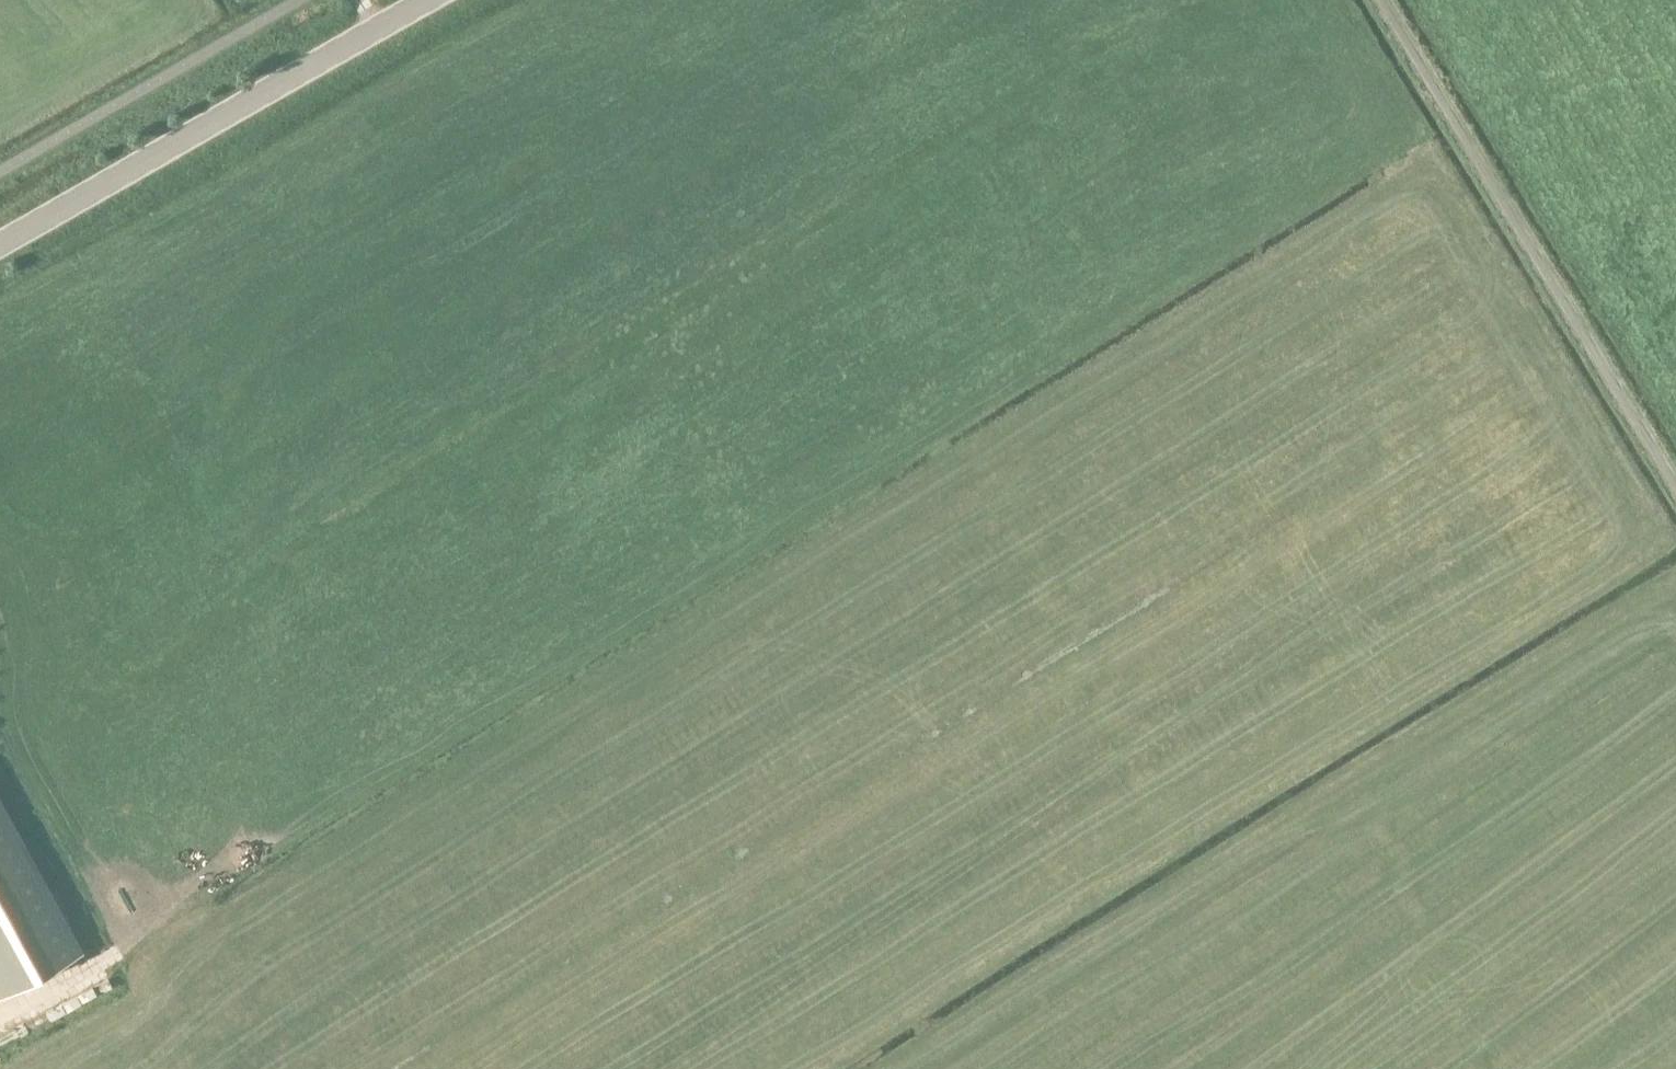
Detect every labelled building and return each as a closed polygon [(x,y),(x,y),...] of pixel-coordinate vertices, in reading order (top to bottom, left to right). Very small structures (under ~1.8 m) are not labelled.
[(0,992),(77,950),(0,808),(0,992)]
